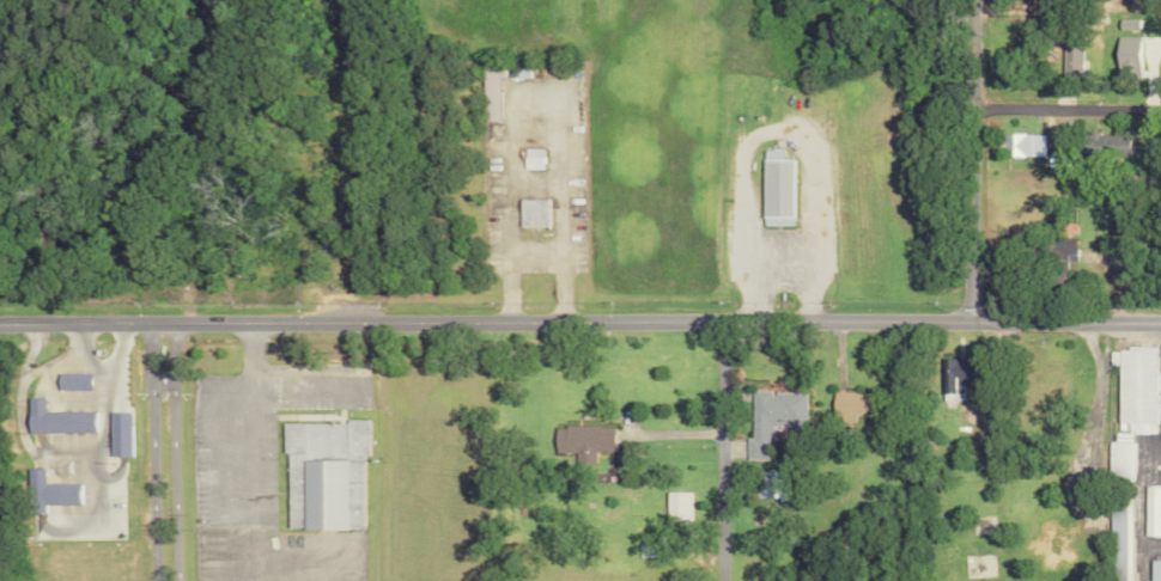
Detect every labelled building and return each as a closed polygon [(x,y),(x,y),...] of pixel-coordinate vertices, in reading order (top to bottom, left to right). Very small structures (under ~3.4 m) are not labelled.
[(1080,46),(1061,46),(1062,76),(1081,76),(1080,46)] [(496,66),(480,66),(479,120),(495,120),(496,66)] [(1087,155),(1129,156),(1129,133),(1088,132),(1087,155)] [(1044,154),(1044,133),(999,134),(999,156),(1044,154)] [(791,159),(781,159),(781,148),(761,149),(762,226),(792,225),(791,159)] [(542,199),(515,199),(516,226),(543,226),(542,199)] [(1076,240),(1057,239),(1057,259),(1076,259),(1076,240)] [(1154,434),(1154,350),(1118,350),(1117,437),(1107,437),(1106,477),(1131,477),(1131,433),(1154,434)] [(962,388),(974,388),(973,357),(941,358),(942,401),(962,401),(962,388)] [(93,391),(93,374),(59,373),(59,390),(93,391)] [(804,392),(770,392),(770,390),(750,390),(750,439),(745,439),(745,459),(765,459),(765,443),(772,443),(772,426),(789,426),(789,430),(804,430),(804,392)] [(830,422),(854,423),(855,416),(866,416),(867,393),(831,392),(830,422)] [(47,398),(30,397),(29,432),(98,434),(98,412),(47,410),(47,398)] [(132,457),(132,412),(111,412),(110,457),(132,457)] [(357,529),(358,457),(364,457),(364,419),(343,419),(343,423),(282,423),(282,529),(357,529)] [(612,453),(612,426),(551,426),(551,453),(571,453),(571,463),(591,463),(592,452),(612,453)] [(46,483),(46,470),(30,470),(31,506),(82,505),(82,483),(46,483)] [(756,498),(783,497),(783,472),(755,472),(756,498)] [(1160,487),(1144,486),(1142,535),(1159,536),(1160,487)] [(664,521),(685,521),(686,492),(665,491),(664,521)] [(1110,497),(1110,580),(1129,580),(1129,497),(1110,497)] [(636,558),(659,557),(658,544),(635,545),(636,558)]
